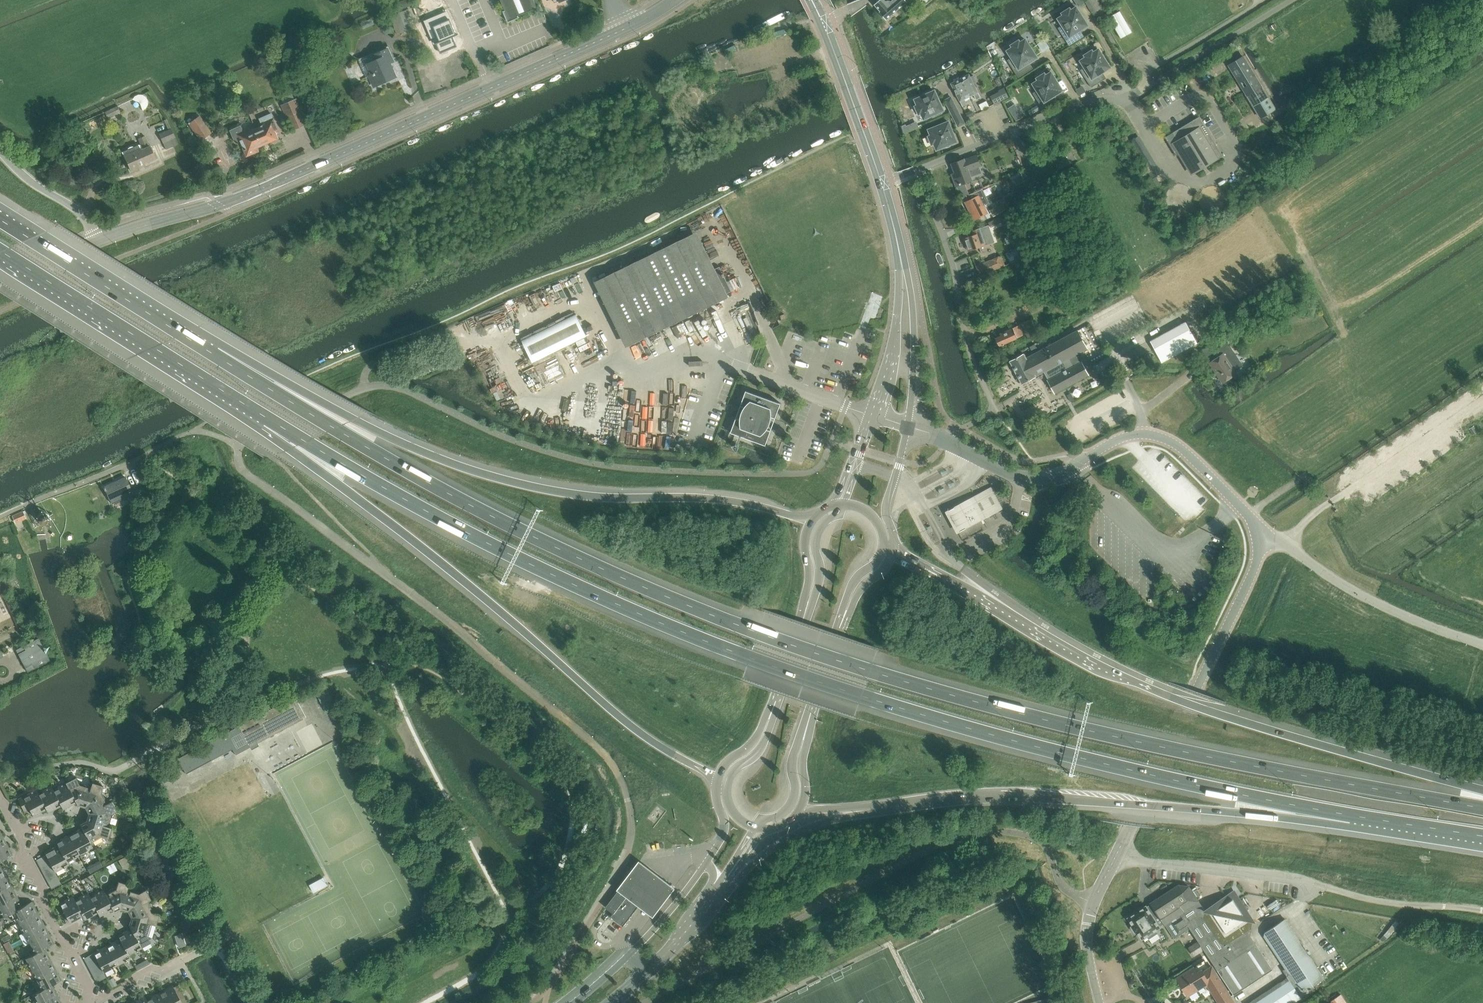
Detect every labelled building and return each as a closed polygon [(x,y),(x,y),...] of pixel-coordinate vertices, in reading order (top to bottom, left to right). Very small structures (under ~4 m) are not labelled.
[(404,1),(404,0),(398,3),(400,10),(406,7),(404,1)] [(534,0),(501,0),(505,10),(504,11),(504,10),(503,10),(508,22),(520,17),(519,17),(519,16),(537,8),(534,0)] [(874,5),(880,12),(879,12),(886,20),(907,2),(906,0),(879,0),(874,5)] [(1103,6),(1099,0),(1084,0),(1092,13),(1103,6)] [(1077,31),(1087,25),(1076,7),(1071,10),(1069,7),(1061,12),(1063,15),(1058,18),(1063,25),(1061,27),(1064,32),(1062,34),(1069,45),(1081,38),(1077,31)] [(410,9),(390,16),(396,34),(416,27),(410,9)] [(1120,11),(1109,17),(1121,38),(1132,32),(1120,11)] [(438,18),(431,21),(435,30),(439,29),(444,43),(441,44),(445,55),(462,48),(458,38),(461,37),(455,21),(442,26),(438,18)] [(1011,45),(1012,47),(1007,50),(1012,57),(1010,59),(1013,64),(1011,66),(1018,77),(1030,70),(1026,63),(1036,57),(1025,39),(1020,42),(1019,39),(1011,45)] [(369,63),(363,66),(368,76),(370,75),(375,86),(386,81),(385,79),(396,74),(391,61),(394,60),(389,48),(375,54),(378,59),(369,63)] [(1091,87),(1103,80),(1099,73),(1110,67),(1098,49),(1093,52),(1092,49),(1084,55),(1085,57),(1081,60),(1085,67),(1083,69),(1087,74),(1084,76),(1091,87)] [(974,73),(992,61),(988,55),(970,67),(974,73)] [(1244,57),(1231,65),(1238,77),(1236,78),(1259,117),(1274,108),(1244,57)] [(1049,107),(1056,103),(1052,96),(1062,90),(1051,72),(1046,75),(1044,72),(1036,78),(1038,80),(1033,83),(1037,90),(1035,92),(1039,97),(1036,99),(1044,110),(1049,107)] [(969,74),(961,78),(970,96),(974,94),(976,99),(981,97),(974,83),(977,81),(974,77),(971,78),(969,74)] [(964,98),(970,96),(961,78),(951,83),(963,106),(967,104),(964,98)] [(1081,86),(1076,90),(1080,95),(1085,92),(1081,86)] [(1009,97),(1004,88),(999,90),(1003,100),(1009,97)] [(915,105),(919,114),(921,113),(924,118),(943,110),(934,90),(929,93),(927,92),(925,92),(923,94),(923,95),(915,99),(917,104),(915,105)] [(945,100),(951,113),(958,110),(951,96),(945,100)] [(291,115),(297,128),(306,125),(295,99),(282,105),(287,117),(291,115)] [(679,102),(681,110),(691,108),(689,100),(679,102)] [(986,101),(979,105),(981,111),(989,107),(986,101)] [(117,106),(104,112),(108,119),(121,113),(117,106)] [(964,123),(958,110),(951,113),(958,126),(964,123)] [(278,128),(273,118),(271,113),(259,119),(262,126),(254,130),(260,145),(270,141),(271,142),(279,138),(275,129),(278,128)] [(1020,113),(1013,117),(1016,122),(1023,118),(1020,113)] [(200,140),(210,133),(199,116),(189,123),(200,140)] [(1170,133),(1165,137),(1176,156),(1179,154),(1191,174),(1223,156),(1199,116),(1188,123),(1189,125),(1185,128),(1183,125),(1172,132),(1174,134),(1172,135),(1170,133)] [(936,149),(944,146),(946,146),(948,146),(950,145),(951,143),(956,141),(948,121),(929,129),(931,134),(928,136),(931,145),(934,143),(936,149)] [(905,130),(920,128),(919,122),(904,124),(905,130)] [(256,147),(260,145),(254,130),(249,131),(249,130),(244,133),(241,126),(231,130),(237,143),(241,141),(242,143),(243,142),(248,154),(257,150),(256,147)] [(169,130),(158,134),(162,143),(174,138),(171,129),(169,130)] [(140,165),(156,158),(146,135),(137,139),(140,148),(138,144),(132,147),(132,146),(131,146),(130,146),(128,147),(127,148),(127,149),(121,151),(123,155),(131,173),(141,168),(140,165)] [(964,159),(952,164),(956,177),(953,178),(956,186),(957,185),(962,197),(966,194),(967,196),(969,195),(965,182),(972,179),(971,177),(982,172),(980,167),(976,155),(965,159),(964,159)] [(999,183),(1004,195),(1012,192),(1007,179),(999,183)] [(974,220),(988,213),(984,206),(987,204),(988,201),(982,189),(963,199),(974,220)] [(1000,201),(995,203),(997,207),(998,206),(1001,211),(1008,207),(1005,202),(1002,204),(1000,201)] [(999,217),(988,223),(991,227),(1002,222),(999,217)] [(968,250),(994,241),(988,225),(972,231),(974,235),(964,238),(968,250)] [(722,295),(731,291),(719,267),(710,271),(692,234),(599,280),(631,344),(723,299),(722,295)] [(1007,254),(1011,261),(1020,256),(1016,249),(1007,254)] [(1001,256),(976,266),(980,276),(1005,265),(1001,256)] [(1052,306),(1065,300),(1062,294),(1049,300),(1052,306)] [(576,314),(522,340),(532,362),(586,336),(576,314)] [(1028,338),(1037,334),(1031,319),(1022,324),(1028,338)] [(1185,322),(1150,341),(1161,362),(1197,343),(1185,322)] [(1017,337),(1023,335),(1019,325),(1000,333),(1001,335),(996,337),(996,339),(995,340),(997,345),(998,344),(999,346),(1017,338),(1017,337)] [(1022,384),(1044,372),(1048,380),(1080,362),(1075,355),(1087,348),(1078,331),(1026,359),(1024,354),(1010,362),(1022,384)] [(1222,382),(1236,373),(1234,370),(1242,365),(1227,342),(1218,347),(1219,348),(1217,350),(1213,343),(1201,351),(1206,358),(1207,357),(1210,361),(1209,362),(1222,382)] [(1055,393),(1088,375),(1081,362),(1048,380),(1055,393)] [(781,403),(745,390),(730,432),(765,445),(781,403)] [(131,490),(125,477),(116,481),(116,482),(103,488),(104,490),(105,490),(110,499),(131,490)] [(132,492),(135,498),(146,493),(143,487),(132,492)] [(970,498),(982,520),(1003,509),(991,487),(970,498)] [(952,516),(952,519),(953,522),(955,525),(956,526),(957,527),(958,527),(960,528),(961,528),(962,528),(963,530),(982,520),(970,498),(960,503),(963,508),(961,508),(960,508),(958,509),(957,510),(955,511),(954,512),(953,513),(952,516)] [(25,518),(23,515),(26,514),(24,511),(12,516),(15,523),(25,518)] [(49,520),(49,518),(49,517),(49,516),(48,514),(47,513),(45,513),(44,512),(42,512),(41,512),(39,513),(38,514),(37,515),(36,517),(36,518),(36,520),(37,521),(37,523),(38,524),(40,525),(41,525),(43,525),(44,525),(46,525),(47,524),(48,523),(49,521),(49,520)] [(47,656),(50,646),(41,643),(38,638),(15,650),(27,672),(50,660),(47,656)] [(249,747),(274,734),(273,732),(277,730),(278,732),(303,719),(291,698),(238,726),(238,727),(234,729),(241,741),(245,739),(249,747)] [(238,746),(237,743),(241,741),(234,729),(203,746),(203,745),(177,759),(186,774),(238,746)] [(84,807),(91,788),(78,783),(75,778),(66,783),(75,801),(77,804),(84,807)] [(75,801),(66,783),(53,790),(60,805),(62,808),(75,801)] [(108,804),(101,792),(103,787),(92,783),(91,788),(84,807),(88,815),(108,804)] [(60,805),(53,790),(51,786),(38,793),(45,808),(47,812),(60,805)] [(45,808),(38,793),(37,790),(18,800),(24,811),(29,808),(32,815),(45,808)] [(107,828),(111,815),(116,813),(110,802),(108,804),(88,815),(86,821),(107,828)] [(107,840),(111,829),(107,828),(86,821),(80,824),(81,828),(90,844),(101,838),(107,840)] [(90,844),(81,828),(68,835),(78,854),(92,847),(90,844)] [(78,854),(68,835),(55,842),(57,845),(58,845),(66,861),(66,860),(78,854)] [(7,844),(0,848),(0,862),(13,855),(7,844)] [(66,861),(58,845),(57,845),(44,852),(45,854),(48,859),(51,864),(53,869),(54,871),(68,864),(66,860),(66,861)] [(39,864),(48,859),(45,854),(36,859),(39,864)] [(41,869),(51,864),(48,859),(39,864),(41,869)] [(88,864),(90,871),(103,867),(101,861),(88,864)] [(617,892),(637,907),(639,909),(649,916),(671,888),(660,880),(635,861),(613,889),(617,892)] [(44,874),(53,869),(51,864),(41,869),(44,874)] [(56,874),(54,871),(53,869),(44,874),(46,879),(56,874)] [(49,884),(58,879),(56,874),(46,879),(49,884)] [(12,885),(6,875),(0,878),(0,892),(12,885)] [(51,889),(61,884),(58,879),(49,884),(51,889)] [(120,909),(128,889),(129,884),(118,881),(116,886),(104,892),(112,908),(114,912),(120,909)] [(17,895),(12,885),(0,892),(0,905),(17,895)] [(1217,970),(1233,995),(1273,969),(1250,935),(1253,920),(1234,891),(1205,910),(1189,886),(1178,885),(1150,903),(1151,904),(1146,907),(1146,906),(1128,918),(1133,925),(1131,926),(1132,927),(1135,933),(1137,931),(1142,939),(1147,935),(1149,938),(1157,933),(1155,930),(1160,927),(1159,926),(1164,923),(1164,924),(1171,920),(1172,923),(1171,923),(1178,933),(1188,927),(1198,942),(1189,948),(1194,955),(1203,949),(1217,970)] [(637,907),(640,904),(628,895),(627,894),(625,893),(620,889),(619,888),(619,889),(617,892),(605,907),(606,908),(607,907),(610,910),(613,912),(613,913),(614,913),(611,916),(623,926),(634,911),(635,911),(636,910),(635,910),(637,907)] [(112,908),(104,892),(102,889),(90,896),(97,911),(99,915),(112,908)] [(147,902),(151,900),(145,890),(140,893),(128,889),(120,909),(128,911),(147,902)] [(97,911),(90,896),(88,892),(74,900),(82,915),(84,919),(97,911)] [(23,906),(17,895),(0,905),(0,910),(4,917),(13,912),(23,906)] [(82,915),(74,900),(72,896),(59,903),(69,922),(82,915)] [(1270,910),(1280,903),(1277,899),(1267,905),(1270,910)] [(38,912),(32,901),(23,906),(13,912),(18,922),(38,912)] [(158,915),(153,913),(147,902),(128,911),(131,918),(152,924),(155,925),(158,915)] [(43,922),(38,912),(18,922),(24,933),(43,922)] [(148,938),(152,924),(131,918),(129,924),(128,924),(130,928),(141,947),(150,942),(148,938)] [(1318,985),(1316,983),(1325,978),(1285,919),(1264,932),(1264,935),(1285,968),(1283,970),(1288,977),(1248,1002),(1292,1002),(1318,985)] [(49,933),(43,922),(24,933),(30,943),(49,933)] [(141,947),(130,928),(117,936),(119,939),(128,954),(141,947)] [(55,944),(49,933),(30,943),(35,953),(45,948),(46,948),(55,944)] [(4,942),(11,938),(9,934),(2,938),(4,942)] [(175,937),(178,948),(185,946),(182,935),(175,937)] [(128,954),(119,939),(106,946),(116,965),(130,958),(128,954)] [(4,944),(8,953),(13,951),(8,942),(4,944)] [(116,965),(106,946),(93,953),(96,958),(98,963),(101,968),(103,972),(116,965)] [(51,958),(46,948),(45,948),(35,953),(26,958),(31,968),(51,958)] [(86,963),(96,958),(93,953),(84,958),(86,963)] [(37,979),(56,968),(51,958),(31,968),(37,979)] [(89,968),(98,963),(96,958),(86,963),(89,968)] [(91,973),(101,968),(98,963),(89,968),(91,973)] [(1215,970),(1212,972),(1210,969),(1203,973),(1201,969),(1196,972),(1193,967),(1176,978),(1187,996),(1204,985),(1208,982),(1221,1002),(1235,1002),(1215,970)] [(62,980),(56,968),(37,979),(42,989),(43,990),(53,984),(53,985),(62,980)] [(104,973),(103,972),(101,968),(91,973),(94,978),(104,973)] [(97,983),(106,978),(104,973),(94,978),(97,983)] [(58,995),(53,985),(53,984),(43,990),(42,989),(33,994),(38,1002),(43,1002),(58,995)] [(178,986),(174,989),(173,987),(160,994),(164,1002),(187,1002),(178,986)] [(160,994),(146,1001),(148,1002),(164,1002),(160,994)] [(58,995),(43,1002),(63,1002),(58,995)]
